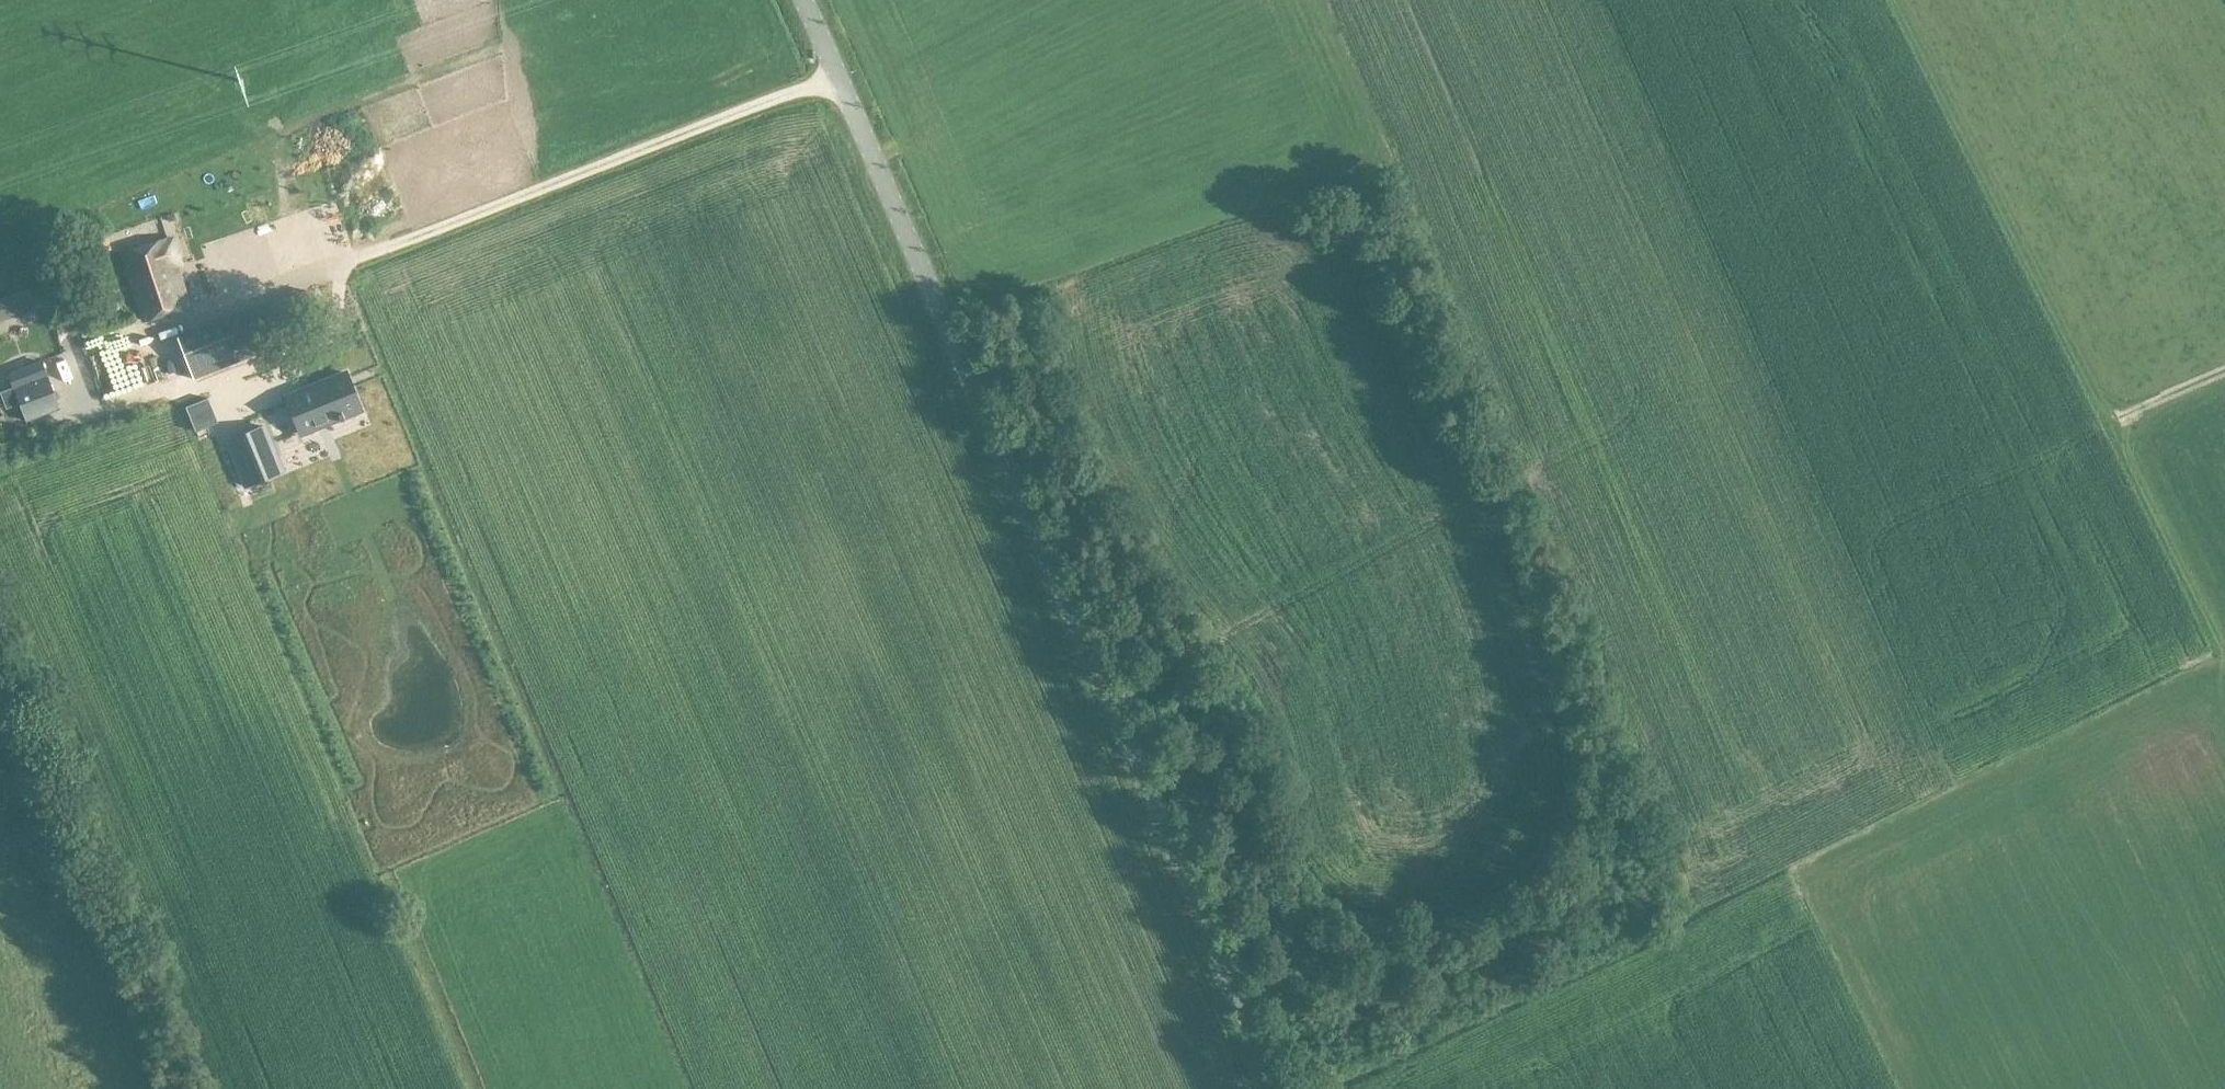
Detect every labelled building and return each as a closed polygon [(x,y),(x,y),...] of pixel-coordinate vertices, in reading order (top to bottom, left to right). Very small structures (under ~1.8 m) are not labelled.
[(108,233),(93,238),(98,254),(113,249),(108,233)] [(176,263),(181,262),(173,237),(168,239),(168,237),(122,252),(144,319),(189,304),(176,263)] [(307,289),(245,312),(255,338),(316,314),(307,289)] [(227,318),(176,337),(192,378),(243,358),(260,352),(255,338),(245,312),(244,311),(227,318)] [(53,351),(63,386),(148,360),(138,326),(53,351)] [(60,407),(43,362),(12,374),(17,387),(3,392),(8,406),(22,401),(28,419),(60,407)] [(360,408),(345,371),(284,395),(299,432),(360,408)] [(228,441),(246,485),(282,471),(264,426),(228,441)]
